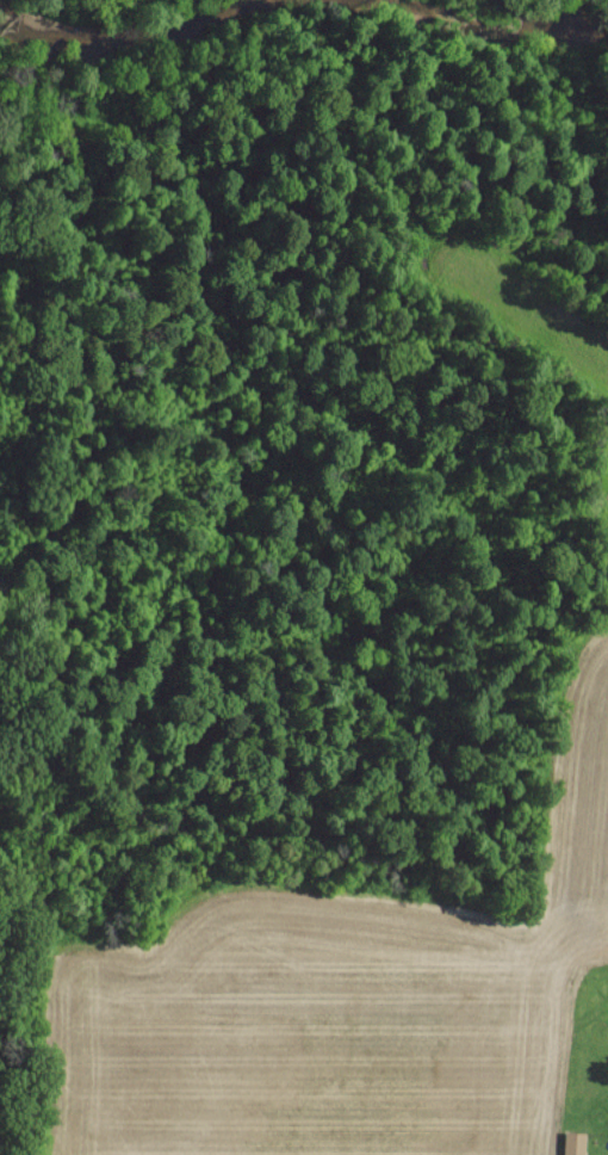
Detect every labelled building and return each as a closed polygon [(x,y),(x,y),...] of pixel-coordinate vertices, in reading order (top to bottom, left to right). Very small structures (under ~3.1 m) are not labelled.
[(584,1131),(563,1130),(562,1154),(583,1154),(584,1131)]
